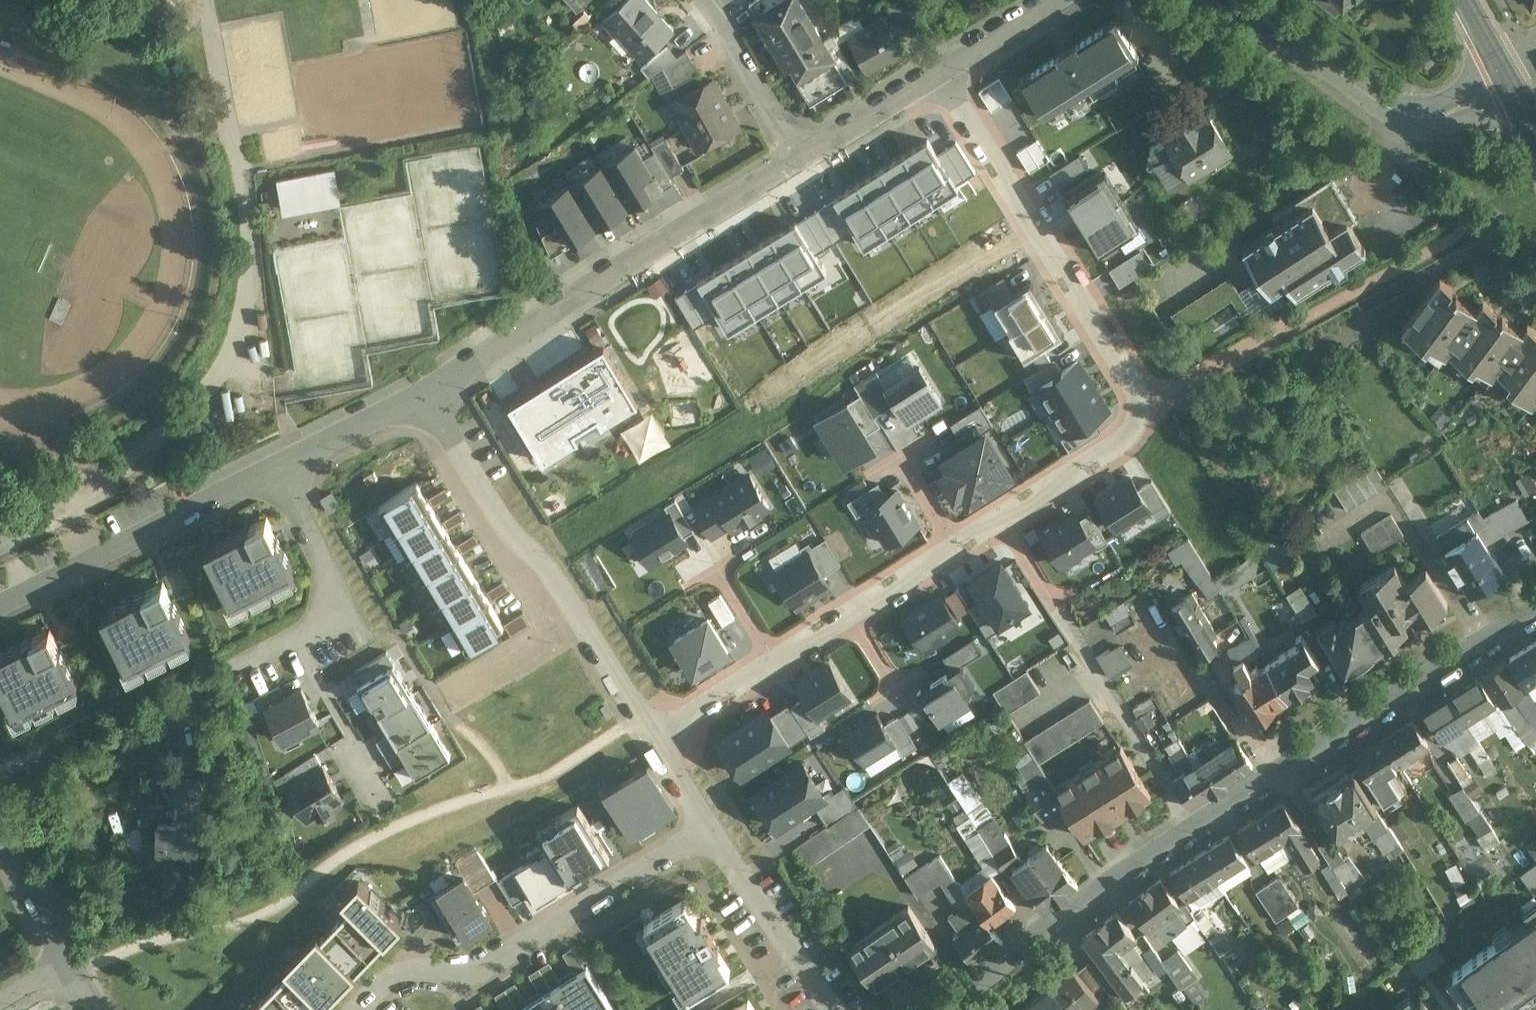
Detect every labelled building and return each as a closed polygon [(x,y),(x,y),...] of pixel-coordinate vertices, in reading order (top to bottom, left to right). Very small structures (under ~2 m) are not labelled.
[(645,0),(626,0),(603,22),(615,35),(620,30),(645,57),(673,30),(645,0)] [(749,4),(757,16),(782,0),(755,0),(749,4)] [(799,0),(782,0),(757,16),(756,16),(769,37),(773,34),(790,61),(786,63),(811,102),(857,74),(834,33),(824,40),(799,0)] [(903,0),(895,0),(888,5),(902,27),(915,18),(903,0)] [(885,15),(849,34),(867,66),(902,47),(885,15)] [(1023,78),(1048,117),(1076,99),(1081,106),(1128,76),(1124,69),(1144,56),(1119,17),(1023,78)] [(669,47),(641,68),(649,78),(662,68),(677,57),(669,47)] [(677,57),(662,68),(673,88),(699,73),(686,51),(677,57)] [(999,78),(989,85),(1002,105),(1012,98),(999,78)] [(713,80),(671,104),(685,128),(727,104),(713,80)] [(1002,105),(989,85),(980,91),(992,111),(1002,105)] [(305,141),(317,141),(316,87),(304,87),(305,141)] [(727,104),(685,128),(698,151),(740,127),(727,104)] [(1209,111),(1194,120),(1192,116),(1181,124),(1183,127),(1151,148),(1159,161),(1152,165),(1159,174),(1165,170),(1173,182),(1202,163),(1206,170),(1223,160),(1219,153),(1230,146),(1209,111)] [(928,139),(905,153),(935,201),(958,186),(956,183),(937,153),(928,139)] [(1028,145),(1040,165),(1050,159),(1038,139),(1028,145)] [(684,170),(665,140),(651,148),(654,154),(670,179),(684,170)] [(947,147),(965,177),(975,171),(956,142),(947,147)] [(1030,171),(1040,165),(1028,145),(1018,151),(1030,171)] [(635,147),(602,168),(630,212),(653,197),(644,183),(654,177),(644,161),(635,147)] [(937,153),(956,183),(965,177),(947,147),(937,153)] [(935,201),(905,153),(881,168),(911,216),(935,201)] [(644,183),(653,197),(673,185),(670,179),(654,154),(644,161),(654,177),(644,183)] [(1080,154),(1050,173),(1059,187),(1089,167),(1080,154)] [(277,177),(283,212),(342,201),(335,167),(277,177)] [(570,188),(597,232),(630,212),(602,168),(570,188)] [(911,216),(881,168),(859,182),(889,230),(911,216)] [(1106,172),(1065,198),(1082,225),(1123,199),(1106,172)] [(1331,177),(1272,215),(1279,226),(1243,249),(1271,292),(1276,288),(1284,301),(1295,293),(1296,294),(1366,250),(1334,199),(1340,191),(1331,177)] [(889,230),(859,182),(835,197),(854,227),(865,245),(889,230)] [(545,223),(555,238),(565,232),(574,247),(597,232),(570,188),(537,209),(545,223)] [(835,197),(826,203),(845,233),(854,227),(835,197)] [(1140,227),(1123,199),(1082,225),(1099,252),(1140,227)] [(817,209),(835,239),(845,233),(826,203),(817,209)] [(817,209),(807,215),(825,245),(835,239),(817,209)] [(796,222),(815,252),(825,245),(807,215),(796,222)] [(796,221),(773,236),(803,284),(826,270),(815,252),(796,222),(796,221)] [(565,232),(555,238),(545,223),(537,228),(550,260),(564,253),(574,247),(565,232)] [(803,284),(773,236),(750,250),(780,299),(803,284)] [(780,299),(750,250),(727,264),(757,313),(780,299)] [(1140,250),(1110,269),(1120,286),(1151,267),(1140,250)] [(757,313),(727,264),(699,282),(700,283),(718,312),(730,330),(757,313)] [(1229,275),(1171,313),(1183,331),(1232,299),(1239,310),(1248,305),(1229,275)] [(984,311),(994,304),(1014,292),(1004,276),(974,295),(984,311)] [(1441,277),(1402,328),(1427,346),(1430,341),(1446,353),(1448,349),(1477,309),(1457,294),(1455,297),(1449,292),(1453,287),(1441,277)] [(1032,281),(1014,292),(994,304),(1010,331),(1008,332),(1009,333),(1048,308),(1032,281)] [(705,321),(718,312),(700,283),(686,291),(705,321)] [(694,327),(705,321),(686,291),(676,298),(694,327)] [(1523,330),(1483,300),(1477,309),(1448,349),(1473,368),(1477,363),(1492,374),(1496,368),(1496,367),(1524,330),(1523,330)] [(1065,334),(1048,308),(1009,333),(1025,359),(1032,355),(1039,367),(1052,360),(1044,347),(1065,334)] [(592,322),(585,329),(597,341),(604,334),(592,322)] [(1528,323),(1523,330),(1524,330),(1496,367),(1496,368),(1511,379),(1507,383),(1532,402),(1535,397),(1535,330),(1528,323)] [(639,401),(604,346),(509,406),(543,461),(546,459),(580,438),(575,431),(598,417),(603,424),(639,401)] [(1038,385),(1063,370),(1055,358),(1052,360),(1039,367),(1024,377),(1032,390),(1039,386),(1038,385)] [(1077,361),(1063,370),(1038,385),(1039,386),(1053,410),(1094,384),(1089,376),(1087,377),(1077,361)] [(886,388),(894,400),(908,422),(941,401),(920,367),(888,387),(886,388)] [(874,413),(894,400),(886,388),(888,387),(878,372),(856,386),(861,394),(874,413)] [(1068,434),(1093,419),(1107,410),(1098,394),(1100,393),(1094,384),(1053,410),(1068,433),(1068,434)] [(861,394),(848,402),(867,433),(881,424),(874,413),(861,394)] [(867,433),(848,402),(820,420),(846,461),(874,443),(867,433)] [(986,433),(984,430),(994,424),(981,404),(951,423),(965,446),(986,433)] [(622,427),(639,458),(671,441),(654,409),(622,427)] [(1100,431),(1093,419),(1068,434),(1068,433),(1062,437),(1070,450),(1100,431)] [(1011,474),(986,433),(965,446),(945,459),(951,469),(943,474),(956,494),(964,489),(970,499),(1011,474)] [(1375,465),(1335,490),(1348,509),(1387,485),(1375,465)] [(1516,478),(1529,500),(1535,496),(1535,467),(1516,478)] [(750,476),(715,498),(714,499),(731,526),(733,529),(769,507),(750,476)] [(1136,476),(1103,498),(1123,527),(1153,506),(1160,516),(1175,505),(1156,476),(1142,485),(1136,476)] [(866,509),(887,495),(878,482),(848,501),(857,516),(867,510),(866,509)] [(432,508),(417,483),(381,505),(396,530),(432,508)] [(897,489),(887,495),(866,509),(867,510),(887,543),(918,523),(897,489)] [(1512,489),(1500,496),(1505,505),(1483,517),(1495,538),(1528,519),(1512,489)] [(1480,513),(1466,490),(1456,496),(1470,519),(1480,513)] [(714,499),(715,498),(714,497),(695,509),(713,537),(731,526),(714,499)] [(666,507),(669,513),(684,537),(694,530),(675,501),(666,507)] [(447,533),(432,508),(396,530),(411,555),(447,533)] [(1081,508),(1044,532),(1066,566),(1113,536),(1097,510),(1086,517),(1081,508)] [(1391,512),(1361,531),(1374,552),(1404,533),(1391,512)] [(684,537),(669,513),(632,536),(650,565),(687,542),(684,537)] [(1483,517),(1480,513),(1470,519),(1477,530),(1478,530),(1486,543),(1495,538),(1483,517)] [(267,516),(206,547),(234,602),(258,590),(258,589),(295,570),(267,516)] [(1477,530),(1447,549),(1472,589),(1503,569),(1486,543),(1478,530),(1477,530)] [(463,558),(447,533),(411,555),(426,580),(463,558)] [(1220,588),(1188,537),(1171,549),(1177,559),(1183,555),(1189,564),(1212,593),(1220,588)] [(808,551),(823,575),(841,563),(825,538),(812,546),(809,542),(800,548),(804,554),(808,551)] [(830,586),(823,575),(808,551),(804,554),(776,571),(798,606),(830,586)] [(983,594),(970,602),(988,633),(1038,603),(1009,554),(972,577),(983,594)] [(478,583),(463,558),(426,580),(441,605),(478,583)] [(1413,578),(1406,583),(1403,579),(1405,578),(1395,563),(1377,574),(1380,579),(1366,588),(1364,584),(1359,587),(1369,603),(1356,611),(1378,647),(1399,634),(1397,631),(1409,624),(1406,619),(1412,615),(1415,620),(1426,613),(1428,615),(1448,603),(1426,568),(1412,577),(1413,578)] [(163,580),(102,611),(130,666),(191,635),(163,580)] [(493,608),(478,583),(441,605),(456,630),(493,608)] [(965,622),(945,589),(906,613),(926,646),(965,622)] [(1199,601),(1193,591),(1171,604),(1201,654),(1217,644),(1213,636),(1217,634),(1198,602),(1199,601)] [(1304,593),(1291,601),(1303,620),(1316,612),(1304,593)] [(709,601),(724,625),(735,618),(720,594),(709,601)] [(508,634),(493,608),(456,630),(471,655),(508,634)] [(1130,611),(1111,622),(1117,631),(1136,620),(1130,611)] [(1356,611),(1338,622),(1335,618),(1320,628),(1345,668),(1378,647),(1356,611)] [(708,616),(673,639),(694,672),(730,650),(708,616)] [(0,652),(0,679),(17,712),(79,681),(51,626),(0,652)] [(1299,643),(1267,664),(1288,697),(1291,702),(1318,685),(1318,679),(1311,668),(1320,662),(1302,635),(1296,638),(1299,643)] [(1250,636),(1228,650),(1236,663),(1244,658),(1244,659),(1258,650),(1250,637),(1250,636)] [(974,637),(945,654),(955,670),(925,688),(942,716),(985,690),(965,658),(981,648),(974,637)] [(1133,661),(1121,641),(1106,650),(1104,647),(1096,652),(1103,663),(1111,676),(1133,661)] [(1510,657),(1532,691),(1535,698),(1535,641),(1510,657)] [(379,711),(413,691),(388,649),(357,668),(364,679),(358,683),(370,704),(373,702),(379,711)] [(806,692),(793,700),(811,726),(814,733),(829,723),(823,714),(859,691),(836,657),(799,680),(806,692)] [(1267,665),(1259,670),(1256,665),(1250,669),(1244,659),(1244,658),(1236,663),(1234,664),(1244,680),(1234,686),(1256,719),(1276,706),(1275,705),(1288,697),(1267,664),(1266,664),(1267,665)] [(1506,660),(1483,675),(1499,700),(1501,703),(1503,705),(1516,726),(1527,718),(1535,731),(1535,698),(1532,691),(1526,694),(1524,691),(1525,690),(1506,660)] [(1027,670),(993,691),(1007,713),(1041,692),(1027,670)] [(1495,703),(1479,679),(1480,679),(1479,677),(1478,678),(1478,679),(1450,696),(1467,723),(1476,736),(1477,738),(1496,726),(1501,734),(1506,731),(1516,726),(1503,705),(1501,703),(1499,700),(1495,703)] [(329,721),(308,684),(274,704),(294,741),(329,721)] [(377,739),(385,751),(432,723),(413,691),(379,711),(390,731),(377,739)] [(1152,696),(1132,709),(1137,717),(1157,705),(1152,696)] [(1450,696),(1422,714),(1421,714),(1422,716),(1422,715),(1438,740),(1437,740),(1438,741),(1467,723),(1450,696)] [(1090,699),(1024,740),(1038,762),(1039,762),(1104,721),(1090,699)] [(776,712),(771,705),(720,738),(742,772),(811,726),(793,700),(776,712)] [(900,714),(887,723),(879,711),(851,730),(871,759),(899,740),(907,751),(920,742),(900,714)] [(1527,718),(1516,726),(1527,742),(1535,752),(1535,751),(1535,731),(1527,718)] [(1411,721),(1383,738),(1400,765),(1429,746),(1412,720),(1411,720),(1411,721)] [(432,723),(385,751),(391,762),(407,753),(418,771),(450,752),(432,723)] [(1527,742),(1516,726),(1506,731),(1511,739),(1511,740),(1517,748),(1527,742)] [(1215,735),(1194,748),(1202,761),(1227,745),(1223,738),(1218,741),(1215,735)] [(1477,738),(1476,736),(1467,742),(1481,762),(1489,756),(1477,738)] [(1383,738),(1354,757),(1361,767),(1372,783),(1377,780),(1390,772),(1400,765),(1383,738)] [(1196,765),(1195,766),(1212,793),(1213,793),(1226,784),(1253,766),(1236,740),(1227,745),(1202,761),(1196,765)] [(952,745),(935,756),(949,778),(966,767),(952,745)] [(1184,745),(1171,754),(1178,765),(1183,762),(1188,770),(1195,766),(1196,765),(1184,745)] [(1121,746),(1055,788),(1050,779),(1049,779),(1048,779),(1049,781),(1064,803),(1084,836),(1115,816),(1116,819),(1126,812),(1125,810),(1151,794),(1121,746)] [(1468,774),(1457,757),(1447,764),(1459,780),(1468,774)] [(801,761),(756,793),(778,825),(810,803),(824,824),(855,803),(840,782),(825,793),(803,762),(802,761),(802,762),(801,761)] [(332,762),(292,787),(311,817),(351,792),(332,762)] [(1038,762),(1023,772),(1030,782),(1022,787),(1027,794),(1049,781),(1048,779),(1049,779),(1039,762),(1038,762)] [(675,806),(648,763),(607,788),(633,831),(675,806)] [(176,793),(183,798),(195,799),(202,794),(205,789),(207,781),(204,773),(198,767),(189,765),(181,768),(174,775),(173,785),(176,793)] [(1188,770),(1173,779),(1178,787),(1191,806),(1212,793),(1195,766),(1188,770)] [(1377,780),(1372,783),(1361,767),(1354,771),(1376,806),(1389,798),(1377,780)] [(995,819),(963,771),(948,781),(979,829),(992,821),(995,819)] [(1354,771),(1351,773),(1346,771),(1339,776),(1339,780),(1314,796),(1339,836),(1350,830),(1347,825),(1366,813),(1376,806),(1354,771)] [(1401,791),(1390,772),(1377,780),(1389,798),(1401,791)] [(1049,781),(1027,794),(1042,817),(1064,803),(1049,781)] [(1479,811),(1463,786),(1450,795),(1466,820),(1467,819),(1479,811)] [(162,815),(161,841),(200,844),(201,818),(194,818),(195,799),(183,798),(182,816),(162,815)] [(1320,858),(1284,801),(1261,816),(1278,843),(1279,844),(1282,849),(1285,853),(1293,848),(1306,867),(1320,858)] [(578,802),(534,829),(568,883),(611,856),(578,802)] [(824,824),(792,846),(806,866),(869,823),(855,803),(824,824)] [(1388,825),(1378,809),(1377,807),(1376,806),(1366,813),(1378,831),(1388,825)] [(1492,828),(1480,810),(1479,811),(1467,819),(1479,836),(1491,828),(1492,828)] [(1261,816),(1238,830),(1256,857),(1260,855),(1264,852),(1266,856),(1275,850),(1273,847),(1273,846),(1278,843),(1261,816)] [(1408,836),(1398,819),(1388,825),(1398,842),(1408,836)] [(1005,832),(1000,835),(992,821),(979,829),(1004,868),(1004,869),(1021,858),(1005,832)] [(1388,825),(1378,831),(1388,848),(1398,842),(1388,825)] [(1486,850),(1499,841),(1491,828),(1479,836),(1477,837),(1486,850)] [(1229,836),(1200,854),(1216,881),(1246,862),(1229,836)] [(1330,838),(1319,846),(1329,862),(1341,855),(1330,838)] [(904,840),(891,846),(903,870),(916,864),(904,840)] [(1275,850),(1266,856),(1264,852),(1260,855),(1268,868),(1287,856),(1285,853),(1282,849),(1279,844),(1278,843),(1273,847),(1275,850)] [(1057,859),(1046,844),(1041,849),(1037,844),(1030,850),(1034,854),(1031,856),(1061,897),(1078,885),(1058,858),(1057,859)] [(495,878),(477,848),(456,861),(464,874),(431,893),(458,939),(493,918),(476,889),(495,878)] [(1329,862),(1329,863),(1344,886),(1363,874),(1348,851),(1329,862)] [(561,887),(541,854),(515,869),(516,871),(497,882),(512,907),(527,898),(532,905),(561,887)] [(1200,854),(1171,872),(1187,898),(1216,881),(1200,854)] [(950,870),(941,855),(930,862),(941,882),(947,891),(958,883),(958,882),(953,875),(950,870)] [(1061,897),(1031,856),(1014,869),(1044,910),(1061,897)] [(930,862),(905,877),(918,897),(941,882),(930,862)] [(1447,867),(1456,884),(1465,879),(1457,862),(1447,867)] [(1344,886),(1329,863),(1321,868),(1335,891),(1344,886)] [(983,864),(966,877),(974,889),(967,894),(971,902),(997,882),(989,872),(983,864)] [(1521,875),(1535,894),(1535,893),(1535,864),(1521,875)] [(959,871),(956,866),(950,870),(953,875),(959,871)] [(1299,906),(1279,876),(1267,884),(1288,913),(1299,906)] [(966,877),(958,882),(958,883),(959,883),(967,894),(974,889),(966,877)] [(390,938),(405,922),(361,878),(345,894),(355,904),(390,938)] [(1179,906),(1161,881),(1162,881),(1160,879),(1159,880),(1159,881),(1132,901),(1131,901),(1130,902),(1131,904),(1132,903),(1150,928),(1149,928),(1150,929),(1155,926),(1165,940),(1186,924),(1175,910),(1179,907),(1180,907),(1181,907),(1180,906),(1180,905),(1179,906)] [(997,882),(971,902),(983,917),(990,926),(1015,907),(997,882)] [(967,894),(959,883),(958,883),(947,891),(957,912),(971,902),(967,894)] [(1288,913),(1267,884),(1256,892),(1276,921),(1278,920),(1288,913)] [(684,885),(636,913),(686,995),(734,966),(684,885)] [(957,912),(949,917),(961,934),(983,917),(971,902),(957,912)] [(1185,902),(1180,906),(1181,907),(1180,907),(1179,907),(1175,910),(1186,924),(1195,917),(1190,909),(1185,902)] [(1209,917),(1200,903),(1190,909),(1195,917),(1204,929),(1211,922),(1208,918),(1209,917)] [(374,954),(390,938),(355,904),(340,920),(374,954)] [(909,906),(850,947),(876,985),(901,968),(902,970),(913,962),(912,961),(936,944),(909,906)] [(1136,938),(1117,912),(1100,925),(1131,965),(1141,958),(1143,957),(1132,942),(1136,938)] [(1304,936),(1288,913),(1278,920),(1294,943),(1304,936)] [(1452,974),(1473,1003),(1467,1007),(1469,1009),(1513,1009),(1535,994),(1535,913),(1452,974)] [(961,934),(955,938),(974,963),(1002,942),(990,926),(983,917),(961,934)] [(358,970),(374,954),(340,920),(324,935),(358,970)] [(1131,965),(1100,925),(1083,937),(1103,963),(1126,994),(1127,995),(1143,982),(1131,965)] [(342,985),(358,970),(324,935),(319,930),(303,946),(342,985)] [(1446,959),(1432,940),(1406,959),(1420,978),(1446,959)] [(327,1001),(342,985),(303,946),(287,961),(293,967),(327,1001)] [(552,957),(558,974),(569,970),(569,969),(582,964),(576,948),(552,957)] [(1162,962),(1153,949),(1145,955),(1159,974),(1167,969),(1162,962)] [(1192,970),(1178,950),(1162,962),(1167,969),(1180,989),(1185,986),(1190,982),(1185,975),(1192,970)] [(1153,974),(1141,958),(1131,965),(1143,982),(1153,974)] [(1103,981),(1089,962),(1077,971),(1093,990),(1103,981)] [(1126,994),(1103,963),(1094,969),(1103,981),(1116,1001),(1126,994)] [(1073,966),(1070,968),(1071,969),(1064,975),(1064,974),(1052,984),(1073,1009),(1075,1009),(1083,1003),(1086,1007),(1099,997),(1093,990),(1077,971),(1073,966)] [(327,1001),(293,967),(277,982),(305,1009),(318,1009),(327,1001)] [(575,977),(595,1009),(612,1009),(616,1007),(592,967),(575,977)] [(558,987),(572,1009),(595,1009),(575,977),(558,987)] [(1206,997),(1194,980),(1190,982),(1185,986),(1197,1004),(1206,997)] [(277,982),(261,998),(273,1009),(305,1009),(277,982)] [(1052,984),(1050,985),(1050,986),(1043,992),(1042,992),(1030,1001),(1037,1009),(1073,1009),(1052,984)] [(540,998),(547,1009),(572,1009),(558,987),(540,998)] [(710,1009),(769,1009),(761,998),(754,1002),(745,988),(710,1009)] [(1408,1009),(1437,1009),(1427,997),(1408,1009)] [(261,998),(249,1009),(273,1009),(261,998)] [(521,1009),(547,1009),(540,998),(521,1009)] [(1030,1001),(1029,1003),(1029,1004),(1021,1009),(1020,1009),(1037,1009),(1030,1001)]
